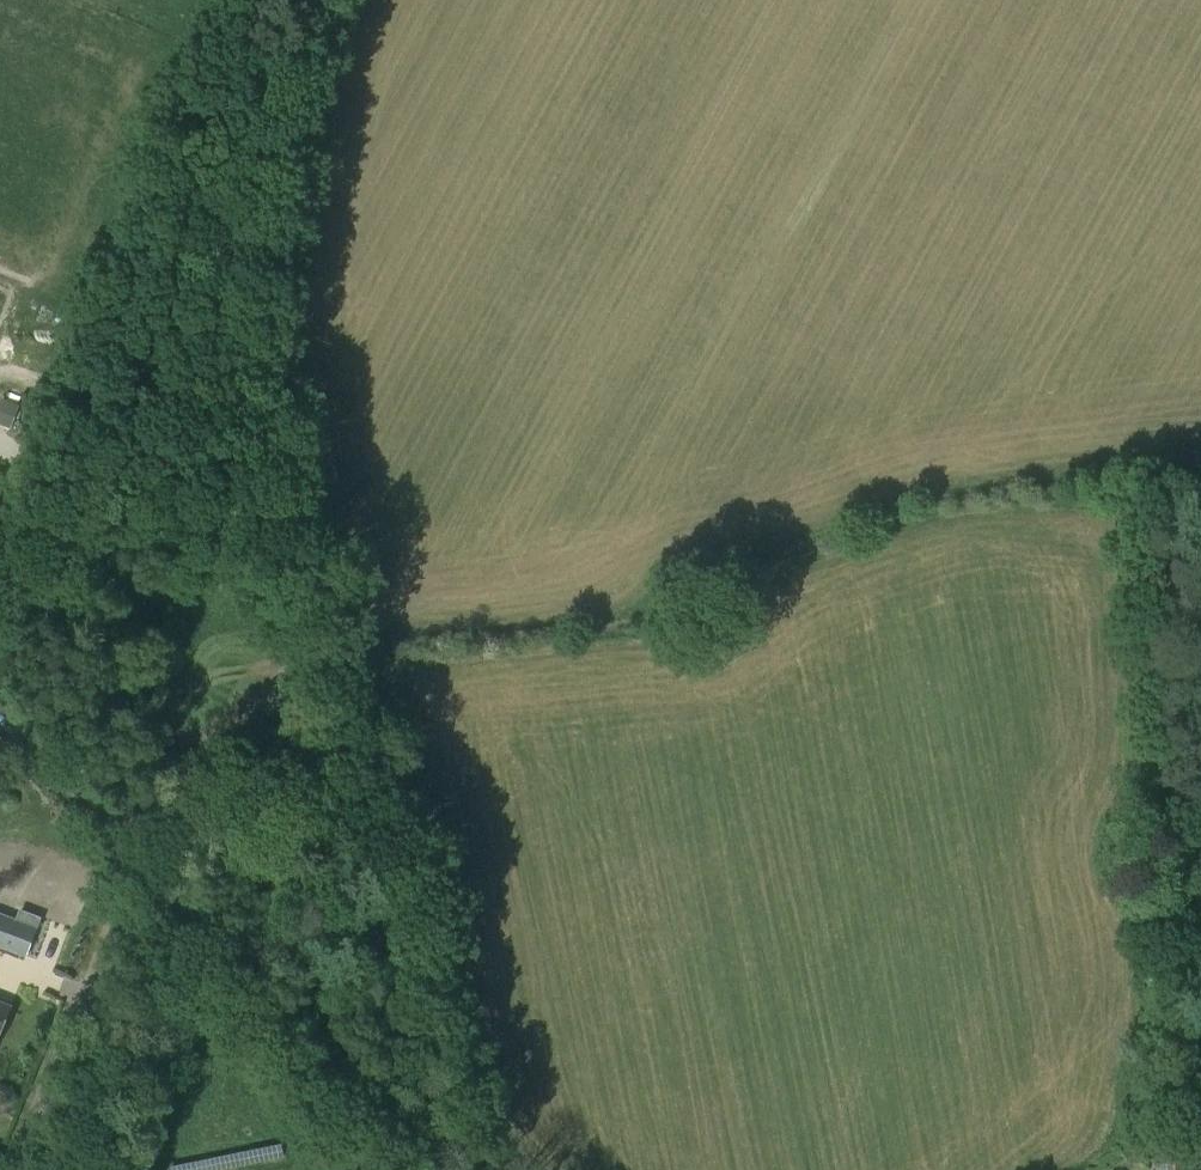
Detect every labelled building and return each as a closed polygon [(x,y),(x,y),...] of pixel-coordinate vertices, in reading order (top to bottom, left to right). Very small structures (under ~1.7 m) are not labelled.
[(0,411),(0,422),(10,427),(19,403),(5,398),(0,411)] [(10,1003),(0,998),(0,1026),(10,1003)] [(1192,1153),(1156,1155),(1156,1169),(1193,1169),(1192,1153)]
